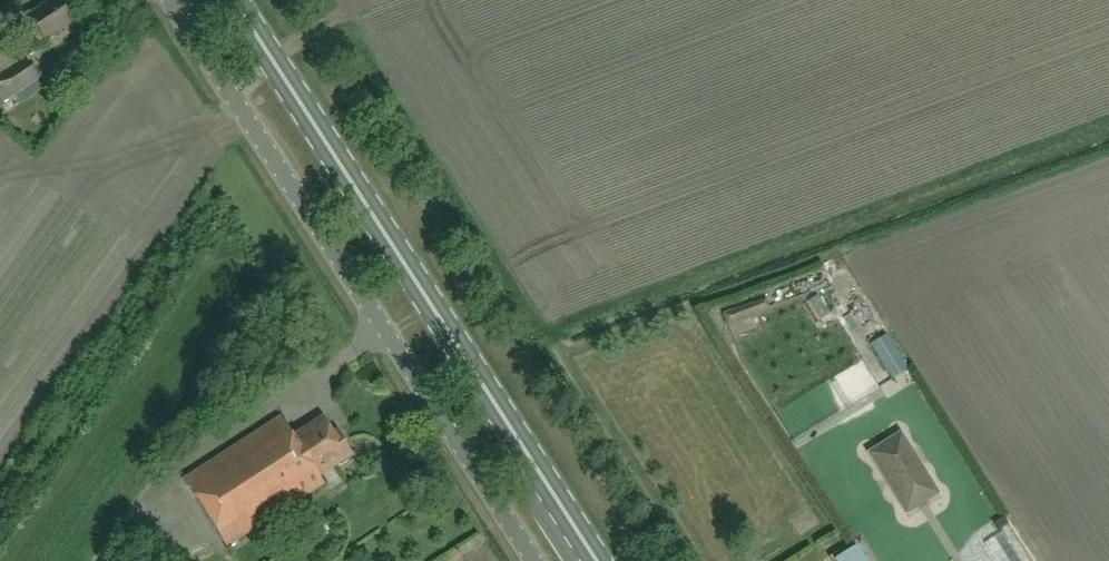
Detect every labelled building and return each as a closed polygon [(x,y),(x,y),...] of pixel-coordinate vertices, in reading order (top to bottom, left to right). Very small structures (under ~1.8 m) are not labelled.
[(73,23),(58,0),(51,0),(27,16),(29,19),(16,27),(23,39),(32,33),(40,44),(43,41),(44,42),(73,23)] [(38,80),(25,59),(6,72),(0,62),(0,99),(3,103),(38,80)] [(908,370),(886,336),(871,346),(892,380),(908,370)] [(318,476),(337,465),(341,467),(349,462),(349,458),(351,456),(337,432),(333,435),(323,419),(294,437),(281,417),(183,479),(226,547),(324,485),(318,476)] [(906,515),(939,494),(901,433),(868,454),(906,515)] [(1025,556),(1010,526),(985,538),(996,560),(1014,560),(1025,556)] [(856,548),(837,559),(838,560),(864,560),(856,548)]
